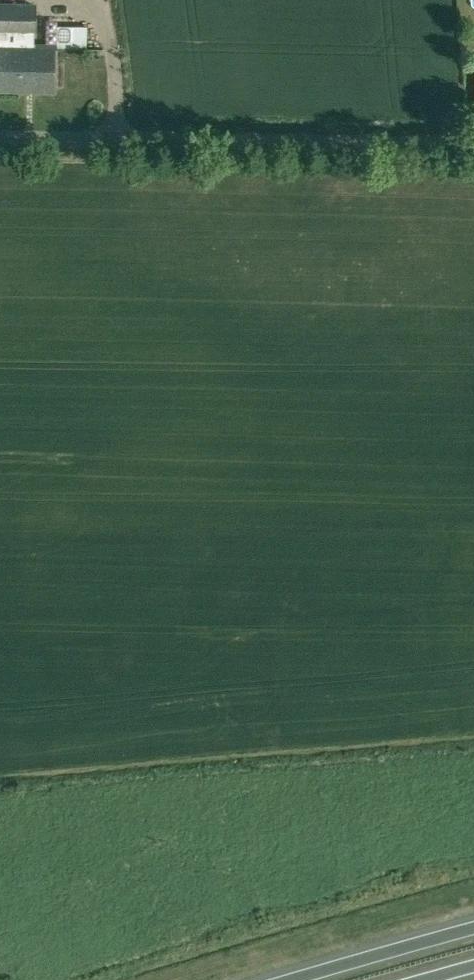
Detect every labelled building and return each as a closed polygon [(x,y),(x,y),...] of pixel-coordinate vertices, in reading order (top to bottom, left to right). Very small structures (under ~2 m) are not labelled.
[(35,33),(36,33),(37,2),(0,1),(0,89),(52,90),(53,45),(34,45),(35,33)]
